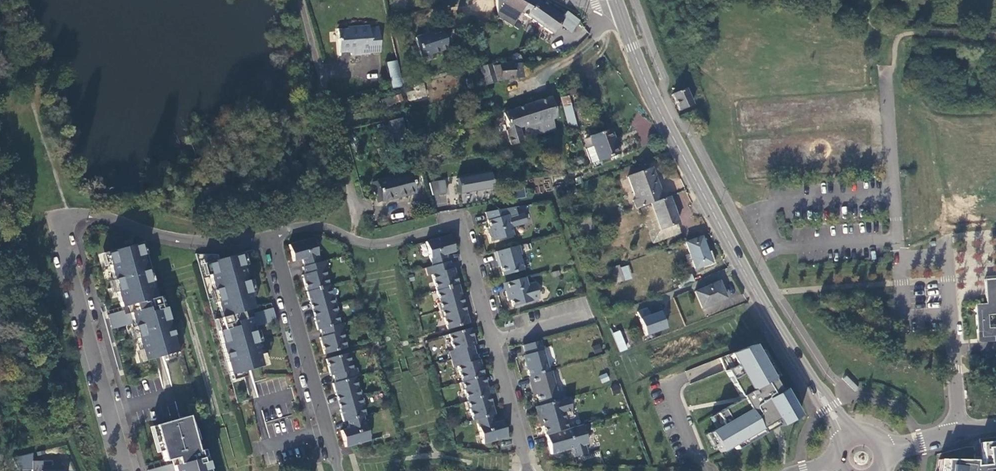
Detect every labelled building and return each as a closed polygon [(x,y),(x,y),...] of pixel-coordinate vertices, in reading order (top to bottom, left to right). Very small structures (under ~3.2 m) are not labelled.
[(564,11),(560,17),(546,7),(536,0),(495,0),(496,17),(511,25),(518,12),(523,14),(562,42),(578,20),(564,11)] [(368,28),(367,25),(346,28),(346,30),(335,31),(338,52),(349,51),(350,55),(359,54),(359,52),(357,36),(367,35),(369,51),(379,50),(377,27),(368,28)] [(446,48),(440,29),(414,36),(420,56),(446,48)] [(359,52),(369,51),(367,35),(357,36),(359,52)] [(510,59),(510,60),(511,61),(511,62),(513,63),(514,63),(515,63),(516,63),(518,62),(519,61),(519,60),(520,59),(520,58),(519,56),(518,55),(517,54),(515,53),(513,53),(511,55),(510,56),(510,58),(510,59)] [(401,84),(395,59),(385,61),(390,87),(401,84)] [(491,74),(489,65),(489,63),(478,67),(484,85),(497,81),(498,80),(496,73),(491,74)] [(513,78),(511,64),(511,63),(489,65),(491,74),(496,73),(498,80),(513,78)] [(522,77),(520,64),(511,64),(513,78),(522,77)] [(684,88),(671,93),(675,102),(679,110),(692,105),(684,88)] [(561,97),(568,126),(577,124),(570,95),(561,97)] [(545,132),(554,129),(551,119),(556,118),(549,97),(502,113),(507,130),(506,130),(510,144),(522,141),(517,128),(527,125),(530,136),(545,132)] [(405,135),(400,118),(388,122),(393,139),(405,135)] [(608,129),(594,134),(589,136),(598,160),(617,153),(612,139),(608,129)] [(632,199),(635,207),(650,202),(662,198),(657,183),(652,171),(629,179),(635,198),(632,199)] [(410,172),(376,181),(381,202),(415,193),(410,172)] [(489,173),(456,179),(459,194),(492,188),(489,173)] [(443,180),(437,182),(439,194),(445,193),(443,180)] [(439,194),(437,182),(428,183),(431,195),(439,194)] [(445,194),(435,195),(437,206),(447,205),(445,194)] [(650,202),(660,229),(678,223),(673,212),(668,196),(662,198),(650,202)] [(488,230),(491,242),(513,236),(505,209),(485,213),(490,229),(488,230)] [(449,235),(425,242),(431,266),(425,268),(427,276),(432,275),(439,303),(437,303),(441,318),(444,318),(447,329),(468,324),(465,312),(462,312),(458,298),(461,297),(453,268),(450,269),(448,261),(447,262),(445,254),(453,252),(449,235)] [(701,237),(685,243),(695,268),(710,263),(706,250),(701,237)] [(312,238),(288,245),(293,262),(302,259),(304,267),(302,267),(304,274),(302,275),(310,304),(312,303),(316,318),(314,318),(317,330),(320,329),(322,337),(319,338),(324,354),(346,348),(341,332),(345,331),(343,323),(339,324),(336,312),(338,312),(334,297),(331,297),(323,270),(328,268),(325,260),(319,262),(312,238)] [(137,244),(110,251),(125,307),(132,304),(148,361),(176,353),(163,309),(159,310),(155,298),(153,299),(137,244)] [(501,266),(503,276),(522,270),(518,256),(521,255),(518,246),(494,252),(497,261),(499,260),(501,266)] [(237,254),(205,263),(221,318),(218,319),(221,331),(217,332),(229,376),(262,367),(251,328),(276,321),(272,308),(253,314),(254,316),(248,318),(246,310),(253,308),(237,254)] [(621,274),(618,264),(610,266),(614,277),(621,274)] [(690,273),(678,277),(681,286),(693,281),(690,273)] [(525,277),(505,283),(507,291),(505,292),(508,302),(511,302),(513,308),(532,302),(532,301),(539,299),(534,282),(527,284),(525,277)] [(995,278),(984,279),(986,304),(975,304),(977,332),(980,332),(981,338),(993,337),(993,341),(995,341),(995,327),(988,328),(987,315),(995,315),(995,278)] [(721,287),(718,281),(694,290),(701,308),(726,299),(721,287)] [(637,310),(645,336),(670,328),(663,309),(650,313),(648,307),(637,310)] [(471,328),(448,334),(453,350),(449,351),(453,367),(457,366),(462,382),(459,383),(461,391),(464,390),(467,401),(465,402),(467,410),(469,409),(473,421),(476,420),(482,444),(507,437),(502,421),(493,423),(491,416),(494,415),(491,403),(489,404),(487,396),(489,395),(486,384),(484,384),(482,377),(484,376),(479,359),(477,360),(473,345),(475,344),(471,328)] [(618,331),(611,334),(619,351),(624,349),(618,331)] [(540,341),(523,345),(526,355),(524,355),(530,377),(549,372),(540,341)] [(592,345),(594,353),(602,351),(600,343),(592,345)] [(752,345),(729,355),(735,366),(725,371),(729,377),(734,374),(738,381),(733,384),(741,399),(715,414),(722,425),(709,433),(720,452),(759,430),(762,435),(773,428),(770,424),(776,420),(780,427),(799,416),(791,402),(787,405),(772,379),(776,377),(761,351),(757,353),(752,345)] [(335,383),(332,383),(336,395),(338,395),(342,409),(340,410),(343,422),(347,421),(349,428),(340,431),(345,447),(369,440),(362,416),(365,416),(361,404),(364,404),(360,388),(357,389),(354,377),(358,376),(356,368),(352,369),(347,353),(326,359),(330,376),(333,375),(335,383)] [(530,377),(529,377),(532,386),(534,385),(537,394),(540,406),(561,399),(558,388),(556,389),(553,380),(555,380),(553,371),(549,372),(530,377)] [(607,373),(599,375),(601,383),(609,381),(607,373)] [(540,406),(537,406),(545,435),(567,429),(564,421),(573,418),(567,398),(561,399),(540,406)] [(206,462),(202,463),(198,451),(196,452),(186,417),(154,426),(164,462),(171,460),(172,464),(147,470),(209,470),(206,462)] [(567,429),(545,435),(551,454),(572,448),(574,457),(587,453),(585,445),(587,444),(581,425),(567,429)] [(943,459),(942,467),(941,470),(995,470),(995,440),(977,442),(979,464),(972,465),(972,460),(943,459)] [(62,467),(42,467),(42,462),(31,462),(32,455),(11,460),(16,470),(62,470),(62,467)]
